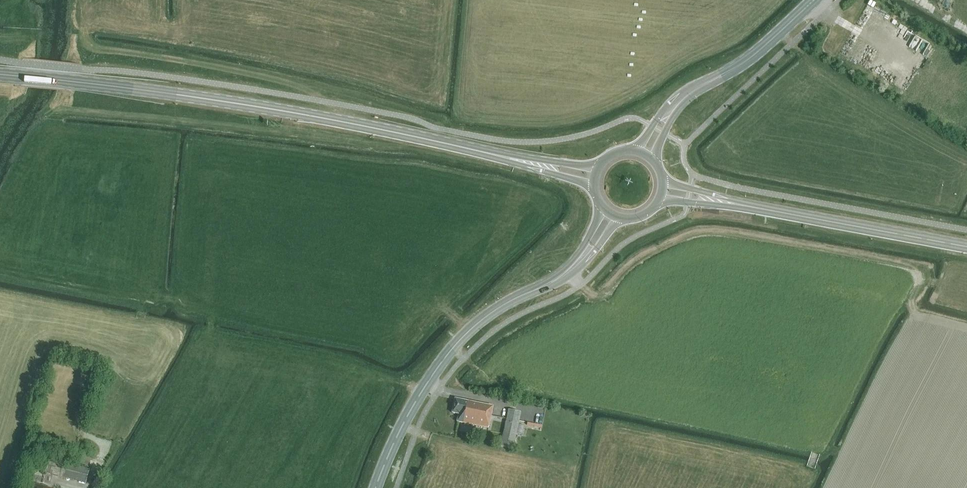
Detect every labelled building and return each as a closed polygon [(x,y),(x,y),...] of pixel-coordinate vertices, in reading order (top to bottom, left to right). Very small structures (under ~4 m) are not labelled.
[(489,428),(493,407),(455,399),(453,413),(459,415),(457,422),(489,428)] [(501,446),(514,449),(521,413),(508,410),(501,446)] [(813,451),(808,466),(817,468),(821,454),(813,451)] [(47,459),(44,472),(86,483),(90,470),(47,459)]
